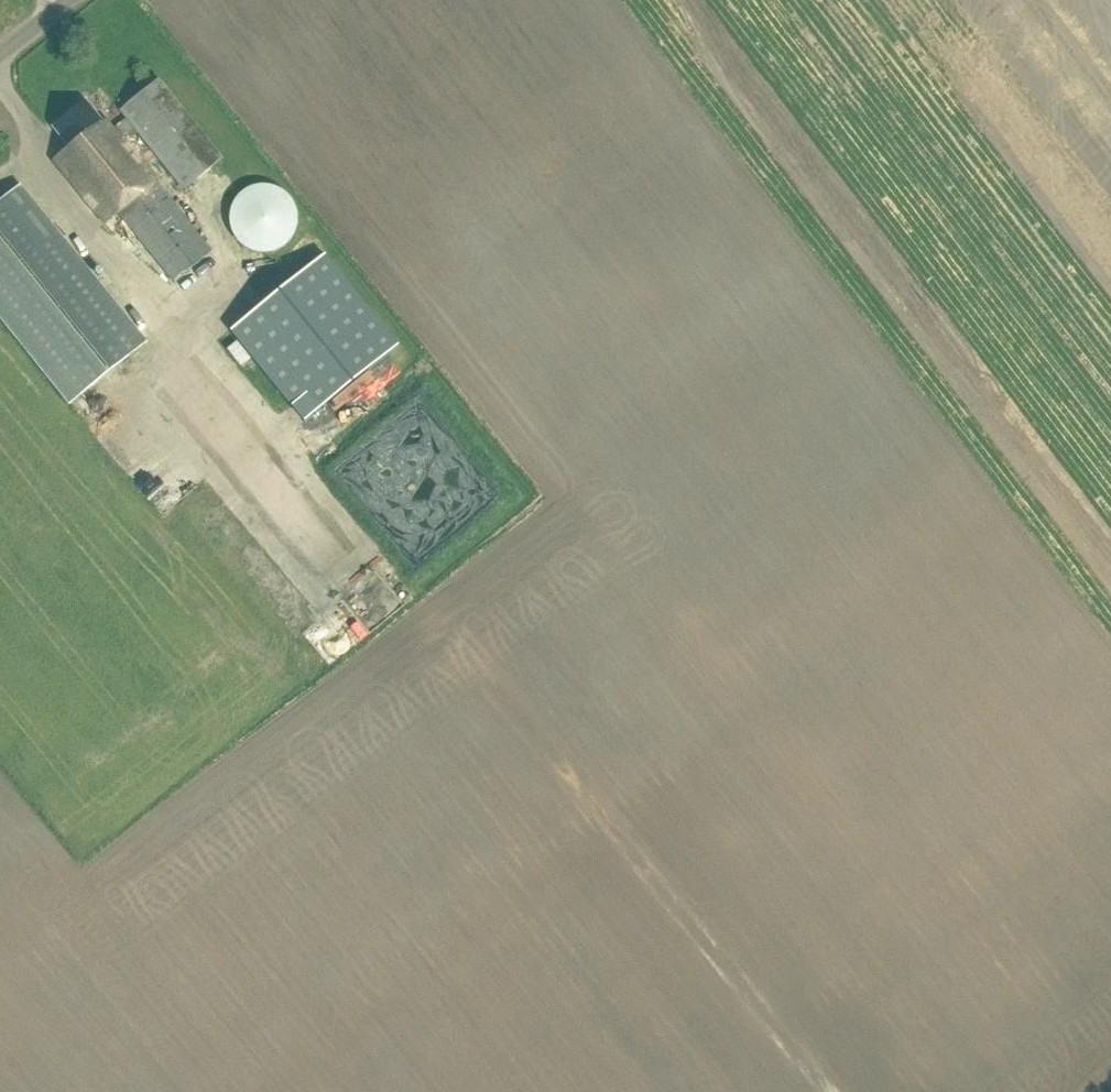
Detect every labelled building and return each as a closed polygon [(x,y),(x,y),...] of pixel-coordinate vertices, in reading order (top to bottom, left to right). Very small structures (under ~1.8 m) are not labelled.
[(221,157),(158,77),(119,108),(126,116),(113,126),(104,115),(100,119),(87,103),(55,129),(71,149),(56,161),(105,222),(117,212),(173,282),(212,251),(120,136),(133,125),(183,187),(221,157)] [(263,254),(268,254),(273,253),(277,251),(281,249),(285,246),(289,242),(292,239),(294,234),(296,230),(297,225),(297,220),(297,215),(296,210),(294,206),(292,202),(289,198),(285,194),(281,191),(277,189),(273,187),(268,186),(263,186),(258,186),(253,187),(249,189),(244,191),(241,194),(237,198),(234,202),(232,206),(230,211),(229,215),(229,220),(229,225),(230,230),(232,234),(234,238),(237,242),(241,246),(244,249),(249,251),(253,253),(258,254),(263,254)] [(146,346),(21,188),(0,205),(0,316),(71,405),(146,346)] [(325,256),(230,332),(303,422),(398,346),(325,256)]
